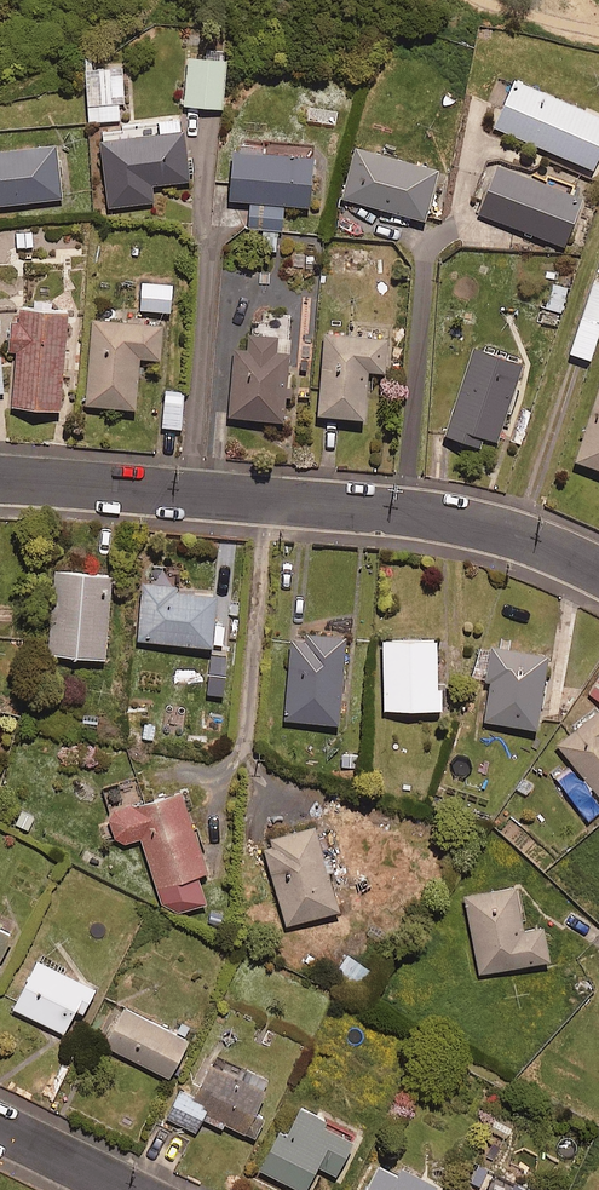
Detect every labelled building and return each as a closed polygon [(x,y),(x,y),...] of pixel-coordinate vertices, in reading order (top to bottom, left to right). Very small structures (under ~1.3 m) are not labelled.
[(225,53),(186,51),(183,103),(222,105),(225,53)] [(121,58),(84,60),(87,117),(123,115),(121,58)] [(513,71),(493,122),(591,161),(598,140),(598,106),(513,71)] [(98,125),(103,184),(119,183),(120,196),(151,193),(150,174),(186,171),(181,107),(156,109),(157,120),(98,125)] [(0,137),(0,196),(59,190),(54,131),(0,137)] [(260,133),(231,133),(229,192),(249,192),(248,223),(280,224),(281,195),(308,196),(310,141),(260,139),(260,133)] [(437,160),(355,141),(342,195),(425,214),(437,160)] [(579,184),(494,156),(477,207),(563,235),(579,184)] [(592,271),(568,345),(589,351),(598,321),(598,274),(592,271)] [(169,273),(139,273),(139,301),(169,302),(169,273)] [(567,281),(552,276),(544,301),(560,306),(567,281)] [(68,303),(13,299),(10,347),(16,347),(13,404),(61,407),(68,303)] [(264,307),(263,321),(246,320),(245,341),(230,341),(227,409),(283,412),(289,308),(264,307)] [(160,313),(90,309),(85,396),(134,399),(137,347),(158,349),(160,313)] [(385,329),(322,325),(317,406),(363,409),(366,361),(384,362),(385,329)] [(520,354),(473,339),(445,427),(478,437),(481,427),(496,431),(520,354)] [(183,386),(164,385),(161,421),(180,422),(183,386)] [(578,459),(598,465),(598,390),(578,459)] [(110,569),(52,565),(47,650),(104,653),(110,569)] [(177,582),(177,571),(159,570),(159,578),(140,577),(137,632),(210,637),(214,585),(177,582)] [(337,716),(343,626),(306,623),(305,632),(290,631),(285,713),(337,716)] [(381,707),(442,705),(441,683),(434,683),(433,635),(378,638),(381,707)] [(542,653),(488,648),(481,723),(535,728),(542,653)] [(587,688),(598,696),(598,669),(587,688)] [(555,738),(598,789),(598,700),(555,738)] [(569,766),(555,776),(573,800),(565,806),(574,819),(597,802),(569,766)] [(118,839),(140,832),(162,900),(177,906),(206,896),(196,866),(206,863),(178,781),(106,805),(118,839)] [(272,839),(263,842),(285,918),(338,902),(313,817),(269,830),(272,839)] [(514,877),(463,887),(478,966),(548,953),(541,917),(522,921),(514,877)] [(12,923),(0,917),(0,947),(12,923)] [(34,946),(9,1000),(61,1024),(73,997),(79,1000),(92,973),(34,946)] [(372,964),(347,948),(332,972),(357,988),(372,964)] [(119,993),(98,1037),(167,1070),(188,1025),(119,993)] [(193,1126),(199,1114),(222,1124),(225,1117),(253,1129),(263,1105),(253,1100),(264,1075),(207,1050),(191,1088),(177,1082),(164,1113),(193,1126)] [(355,1127),(291,1094),(255,1163),(302,1187),(316,1161),(333,1170),(355,1127)] [(435,1169),(398,1155),(396,1162),(376,1155),(363,1189),(427,1189),(435,1169)] [(550,1181),(512,1163),(503,1182),(483,1173),(475,1189),(545,1189),(550,1181)]
